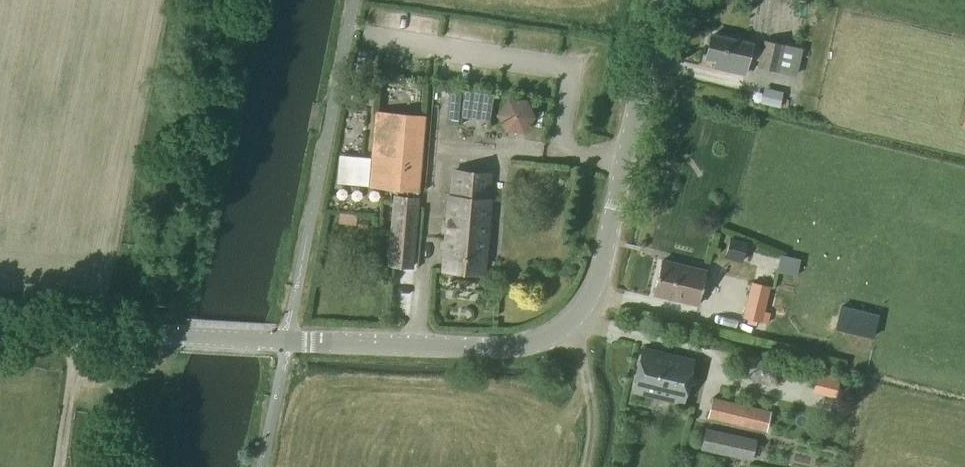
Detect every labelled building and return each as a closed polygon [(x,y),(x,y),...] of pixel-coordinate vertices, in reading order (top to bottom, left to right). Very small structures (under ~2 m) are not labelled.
[(712,36),(707,57),(717,59),(715,68),(744,75),(751,45),(712,36)] [(764,40),(758,67),(795,76),(801,48),(764,40)] [(505,130),(523,132),(534,116),(526,100),(508,98),(497,114),(505,130)] [(376,112),(370,186),(419,190),(424,117),(376,112)] [(368,186),(371,158),(340,156),(337,183),(368,186)] [(483,274),(490,200),(488,200),(490,174),(454,171),(453,197),(451,197),(444,271),(483,274)] [(390,266),(412,268),(415,230),(414,230),(416,202),(396,200),(393,228),(390,266)] [(359,221),(358,229),(368,229),(368,222),(359,221)] [(780,255),(776,272),(797,277),(801,259),(780,255)] [(662,261),(660,270),(654,294),(697,305),(705,272),(662,261)] [(756,325),(757,321),(768,323),(770,313),(764,312),(769,287),(752,282),(744,317),(748,319),(747,323),(756,325)] [(876,316),(849,310),(845,330),(872,336),(876,316)] [(643,349),(633,392),(682,403),(693,361),(643,349)] [(818,373),(815,393),(834,397),(838,379),(818,373)] [(770,413),(713,400),(709,416),(766,431),(770,413)] [(755,441),(705,431),(701,449),(751,460),(755,441)]
